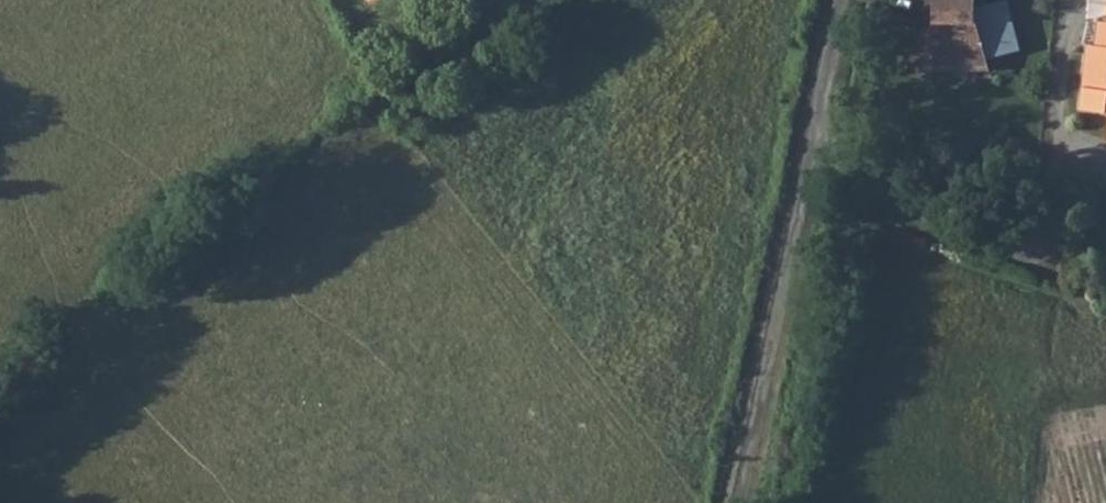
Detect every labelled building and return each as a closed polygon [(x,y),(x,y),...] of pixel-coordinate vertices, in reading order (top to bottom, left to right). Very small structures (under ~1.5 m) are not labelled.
[(935,21),(969,21),(967,15),(970,14),(971,0),(936,0),(935,21)] [(935,21),(917,59),(956,67),(1008,53),(1004,42),(1015,39),(1006,4),(970,14),(969,21),(935,21)] [(1098,20),(1095,45),(1086,44),(1079,109),(1105,112),(1105,21),(1098,20)] [(1015,39),(1004,42),(1008,53),(1018,50),(1015,39)]
